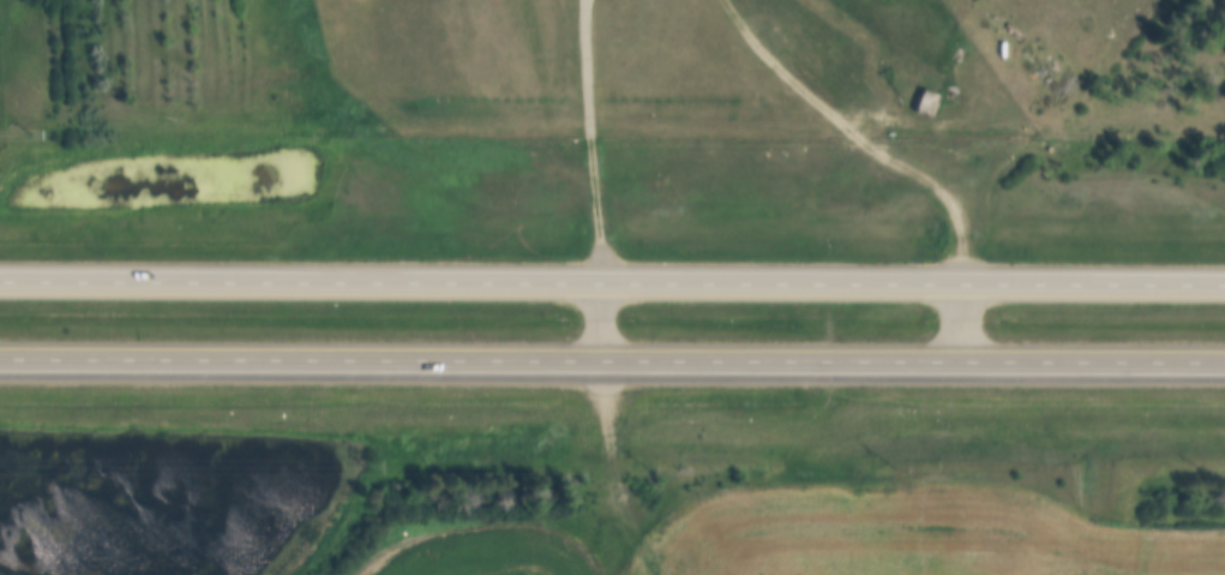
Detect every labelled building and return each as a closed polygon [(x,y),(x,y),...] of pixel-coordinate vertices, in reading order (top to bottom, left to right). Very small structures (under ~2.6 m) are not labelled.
[(936,95),(920,88),(911,109),(927,116),(936,95)]
